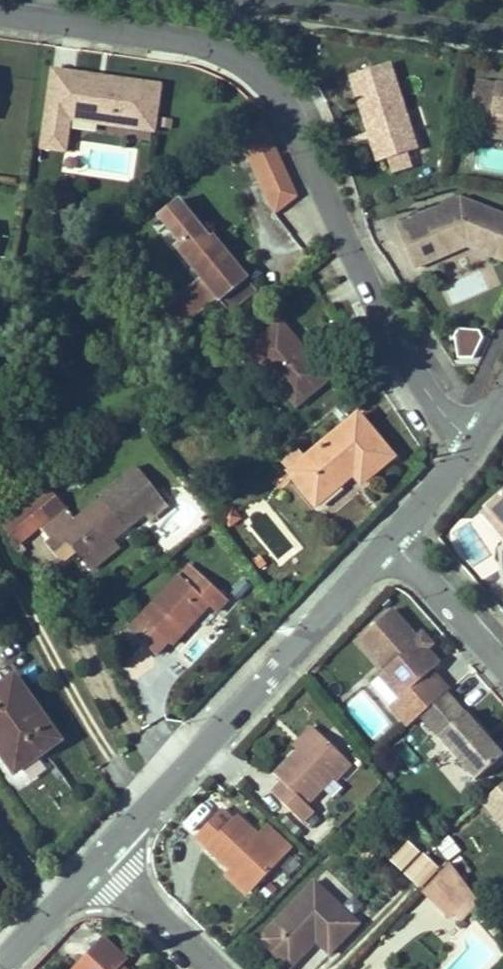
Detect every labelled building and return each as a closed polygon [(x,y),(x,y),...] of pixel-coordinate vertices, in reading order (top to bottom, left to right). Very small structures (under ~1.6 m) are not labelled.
[(417,148),(390,65),(351,77),(368,130),(374,128),(377,137),(371,139),(378,161),(388,158),(407,152),(417,148)] [(74,83),(75,73),(53,70),(52,80),(74,83)] [(154,131),(160,86),(75,73),(74,83),(52,80),(42,148),(65,151),(70,119),(154,131)] [(480,84),(475,117),(494,120),(492,136),(502,138),(502,87),(480,84)] [(282,161),(263,119),(240,135),(245,146),(256,141),(267,167),(282,161)] [(377,137),(374,128),(368,130),(371,139),(377,137)] [(282,161),(267,167),(256,141),(245,146),(275,215),(298,196),(282,161)] [(71,173),(134,177),(136,146),(73,142),(71,173)] [(412,166),(407,152),(388,158),(392,172),(412,166)] [(445,207),(456,202),(454,199),(443,203),(445,207)] [(231,277),(240,270),(212,237),(210,238),(204,244),(196,235),(202,230),(179,200),(159,217),(180,243),(176,246),(202,279),(165,310),(179,327),(216,297),(220,302),(239,287),(231,277)] [(461,200),(456,202),(445,207),(399,227),(416,267),(467,246),(502,260),(502,217),(461,200)] [(210,238),(202,230),(196,235),(204,244),(210,238)] [(230,314),(258,292),(240,270),(231,277),(239,287),(220,302),(230,314)] [(328,379),(280,322),(249,349),(296,406),(328,379)] [(464,327),(455,350),(474,357),(482,334),(464,327)] [(361,484),(393,457),(358,415),(304,460),(289,472),(316,505),(353,475),(361,484)] [(289,472),(304,460),(291,445),(276,457),(289,472)] [(85,564),(146,516),(139,507),(157,493),(137,467),(100,495),(102,498),(75,519),(48,487),(3,523),(19,544),(41,527),(51,540),(61,533),(76,552),(85,564)] [(487,506),(502,525),(502,492),(487,506)] [(149,520),(167,506),(157,493),(139,507),(146,516),(149,520)] [(487,506),(481,511),(502,536),(502,525),(487,506)] [(76,552),(61,533),(51,540),(47,544),(62,563),(76,552)] [(205,579),(190,566),(180,577),(194,590),(205,579)] [(172,645),(208,604),(216,612),(227,599),(205,579),(194,590),(180,577),(130,630),(156,655),(168,642),(172,645)] [(449,690),(432,671),(440,664),(427,649),(417,638),(392,610),(358,640),(385,671),(406,694),(400,698),(391,707),(408,726),(419,717),(448,692),(449,690)] [(432,645),(422,633),(417,638),(427,649),(432,645)] [(406,694),(385,671),(380,676),(400,698),(406,694)] [(14,676),(0,686),(0,753),(15,774),(60,741),(14,676)] [(448,692),(419,717),(476,780),(502,756),(502,755),(490,740),(486,744),(481,739),(485,735),(448,692)] [(300,749),(317,732),(312,726),(294,744),(300,749)] [(307,804),(348,762),(317,732),(300,749),(275,775),(282,782),(272,792),(302,822),(314,811),(307,804)] [(490,740),(485,735),(481,739),(486,744),(490,740)] [(483,802),(502,825),(502,784),(483,802)] [(257,835),(236,816),(233,820),(222,809),(196,837),(230,869),(252,891),(282,859),(257,835)] [(291,849),(266,826),(257,835),(282,859),(291,849)] [(436,842),(447,860),(461,851),(451,834),(436,842)] [(402,870),(419,853),(409,843),(392,860),(402,870)] [(420,887),(438,869),(424,856),(406,874),(420,887)] [(461,877),(451,864),(424,892),(436,903),(461,877)] [(252,891),(230,869),(224,875),(247,896),(252,891)] [(436,903),(449,916),(453,912),(462,902),(470,909),(478,900),(461,877),(436,903)] [(315,882),(259,940),(290,968),(309,949),(306,945),(312,938),(316,942),(330,954),(359,924),(315,882)] [(461,919),(470,909),(462,902),(453,912),(461,919)] [(127,960),(103,937),(73,968),(119,968),(127,960)] [(309,949),(316,942),(312,938),(306,945),(309,949)]
